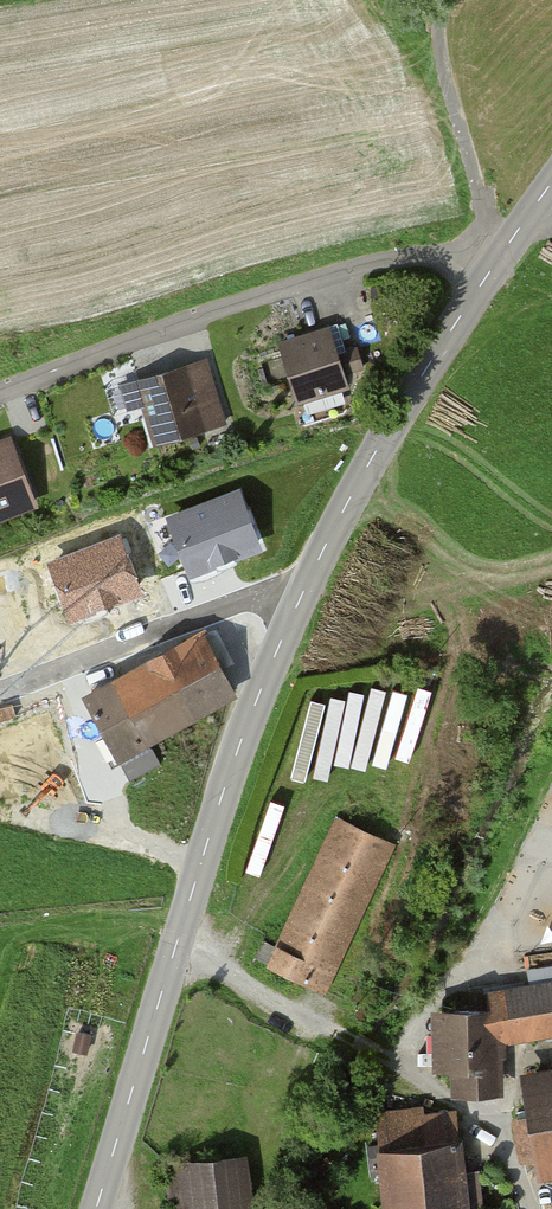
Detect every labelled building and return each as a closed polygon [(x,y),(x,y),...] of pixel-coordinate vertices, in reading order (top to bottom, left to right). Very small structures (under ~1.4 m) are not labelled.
[(324,329),(280,343),(299,401),(343,388),(324,329)] [(221,418),(203,362),(124,387),(132,410),(145,406),(156,440),(221,418)] [(5,443),(0,445),(0,516),(29,504),(5,443)] [(86,545),(0,581),(0,642),(108,596),(86,545)] [(236,696),(181,589),(150,605),(160,625),(135,638),(151,666),(89,698),(119,756),(236,696)] [(390,838),(338,814),(270,956),(321,981),(390,838)] [(493,995),(496,1011),(501,1044),(551,1036),(551,987),(493,995)] [(496,1011),(433,1014),(437,1075),(456,1074),(456,1092),(504,1091),(501,1044),(496,1011)] [(529,1080),(546,1172),(551,1171),(551,1076),(529,1080)] [(377,1119),(385,1208),(465,1208),(454,1111),(377,1119)] [(242,1161),(184,1169),(190,1208),(248,1208),(242,1161)]
